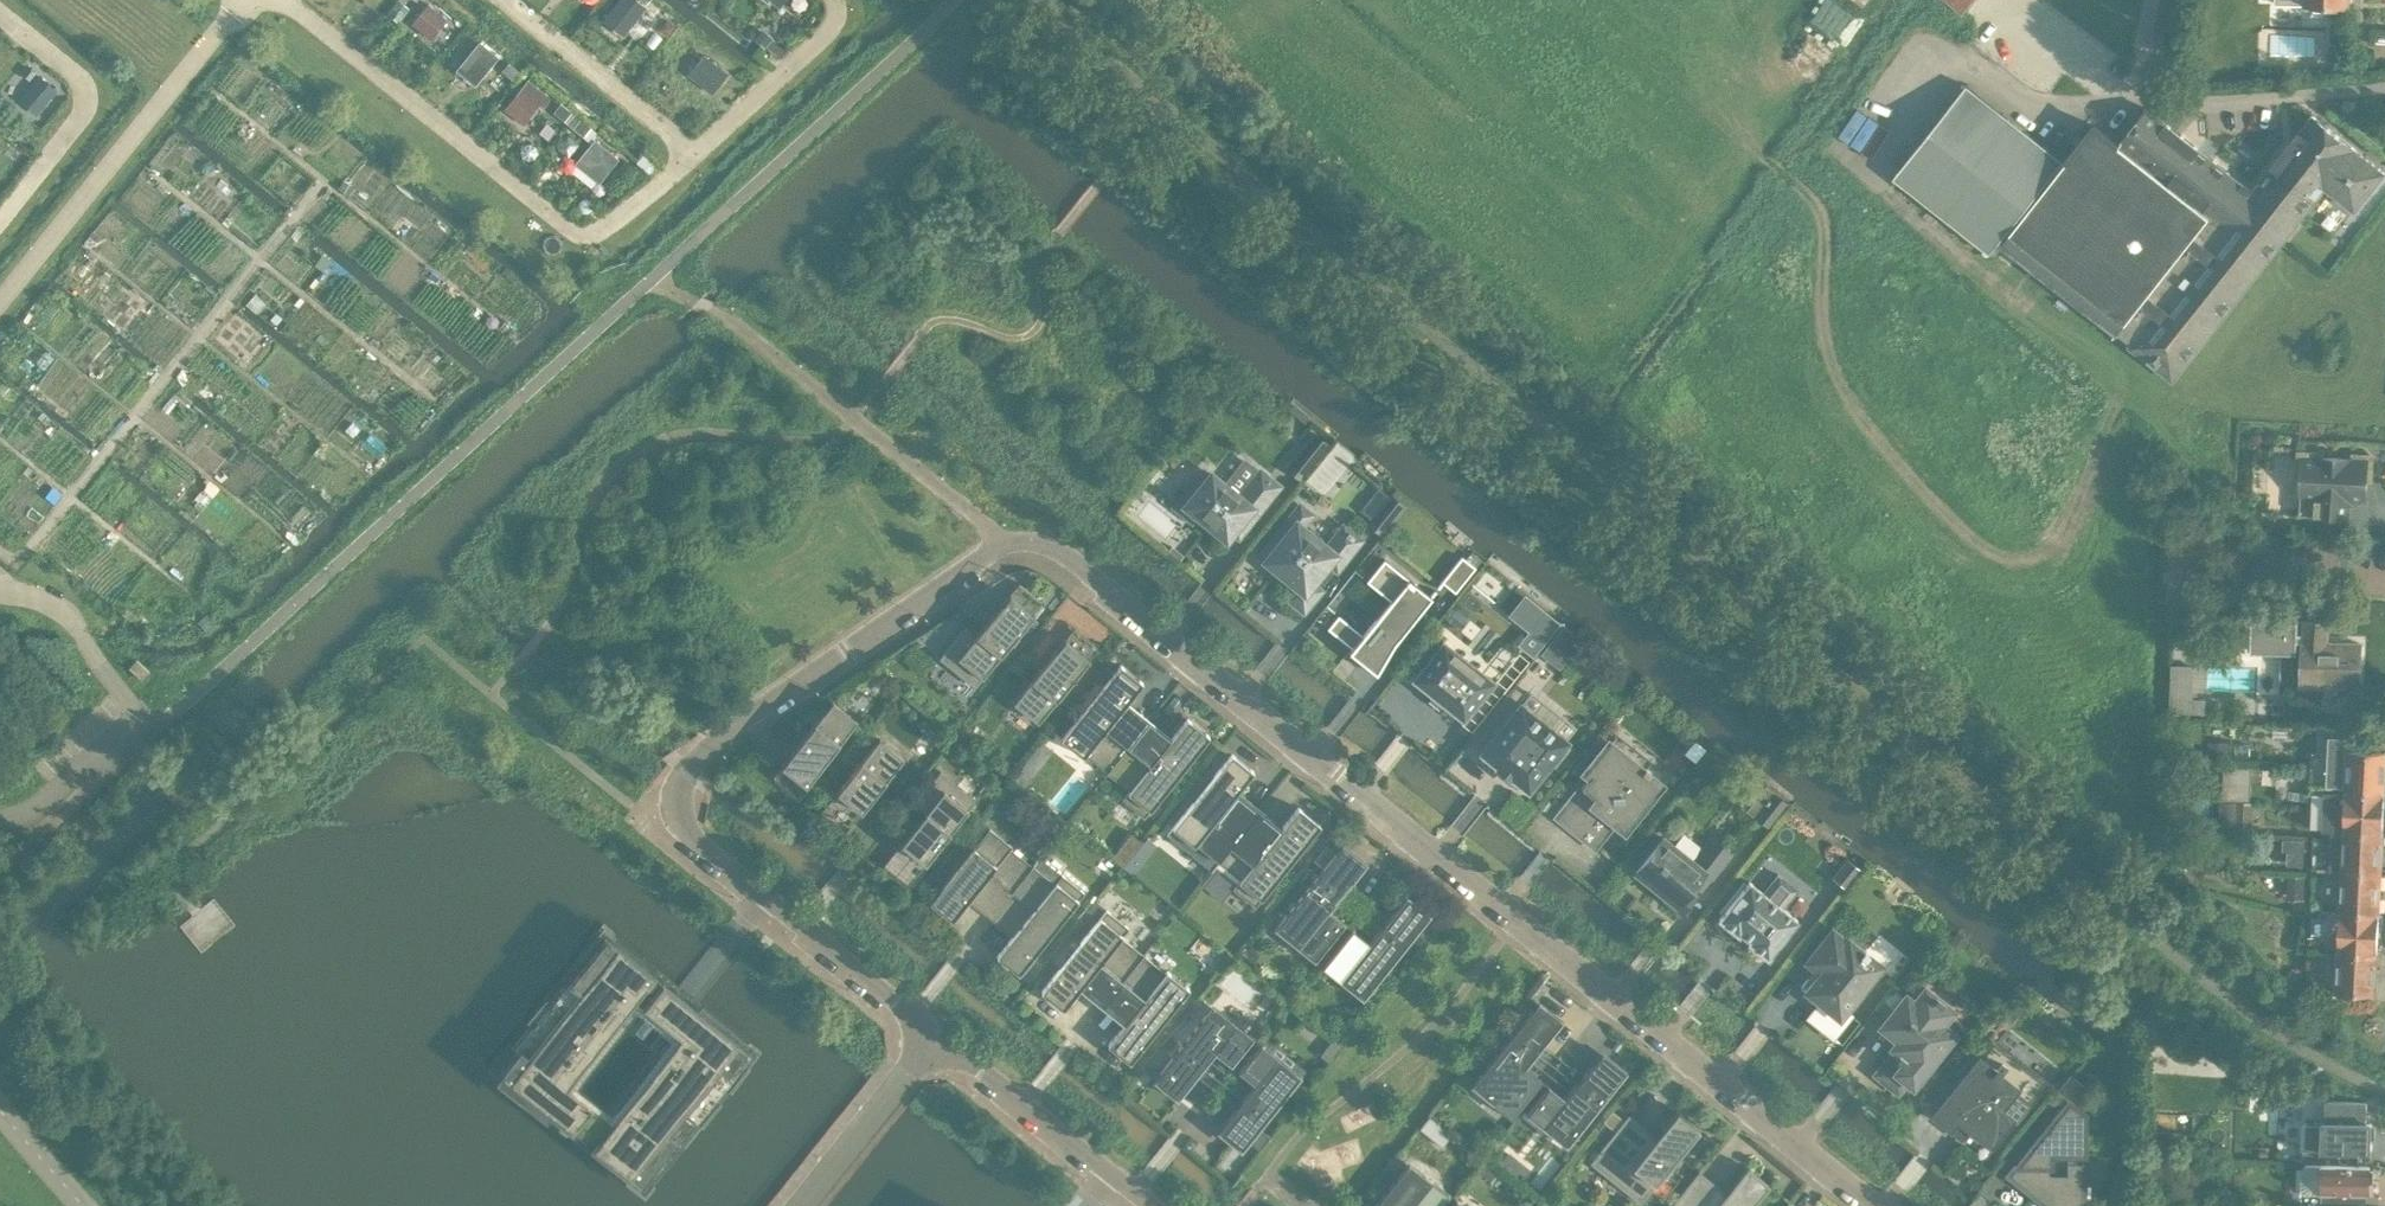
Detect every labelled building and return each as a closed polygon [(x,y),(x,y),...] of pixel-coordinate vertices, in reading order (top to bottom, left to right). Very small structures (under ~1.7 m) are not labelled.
[(387,13),(398,22),(409,8),(399,0),(397,0),(387,13)] [(603,20),(621,35),(645,6),(637,0),(619,0),(603,20)] [(1973,0),(1945,0),(1962,14),(1973,0)] [(427,4),(412,23),(431,38),(446,19),(427,4)] [(762,30),(756,38),(766,45),(771,38),(762,30)] [(496,56),(480,42),(463,63),(480,77),(496,56)] [(703,56),(689,73),(707,87),(721,70),(703,56)] [(28,67),(22,73),(29,79),(34,72),(28,67)] [(40,77),(28,92),(43,104),(55,89),(40,77)] [(527,80),(512,99),(531,113),(539,103),(542,106),(549,98),(527,80)] [(2001,242),(2013,251),(2103,135),(2093,127),(2066,162),(1966,84),(1893,177),(1992,254),(2001,242)] [(560,104),(554,112),(564,119),(570,112),(560,104)] [(2317,200),(2274,166),(2254,192),(2148,109),(2120,144),(2095,125),(2093,127),(2103,135),(2013,251),(2028,262),(2026,264),(2117,337),(2119,335),(2132,346),(2131,347),(2173,381),(2317,200)] [(2384,172),(2314,117),(2274,166),(2317,200),(2326,188),(2355,210),(2384,172)] [(595,140),(573,164),(596,182),(617,158),(595,140)] [(525,143),(521,148),(522,155),(527,158),(533,158),(537,153),(536,146),(532,143),(525,143)] [(1298,411),(1294,415),(1303,422),(1307,418),(1309,415),(1300,408),(1298,411)] [(1287,469),(1300,479),(1328,443),(1315,433),(1287,469)] [(2299,515),(2348,517),(2349,501),(2366,502),(2367,480),(2372,476),(2372,470),(2368,465),(2368,459),(2362,459),(2357,454),(2352,458),(2317,457),(2317,452),(2297,451),(2296,477),(2301,477),(2299,515)] [(1239,536),(1279,485),(1261,471),(1240,496),(1211,473),(1193,495),(1187,491),(1176,506),(1192,519),(1196,514),(1227,538),(1232,531),(1239,536)] [(1367,523),(1381,534),(1404,504),(1391,494),(1367,523)] [(1312,583),(1328,562),(1337,569),(1360,539),(1343,526),(1327,546),(1296,521),(1286,535),(1280,530),(1259,556),(1275,569),(1276,568),(1296,585),(1287,596),(1304,610),(1320,589),(1312,583)] [(1462,556),(1441,581),(1455,592),(1475,567),(1462,556)] [(1394,643),(1432,596),(1384,558),(1367,579),(1392,598),(1363,634),(1338,615),(1327,628),(1352,648),(1349,651),(1376,673),(1394,643)] [(975,686),(1043,602),(1018,582),(976,634),(965,625),(939,657),(975,686)] [(1533,654),(1558,622),(1545,612),(1519,644),(1533,654)] [(2281,682),(2325,685),(2360,686),(2362,643),(2328,641),(2329,621),(2254,617),(2252,650),(2283,652),(2281,682)] [(1564,627),(1543,653),(1559,665),(1579,639),(1564,627)] [(1038,721),(1089,657),(1065,638),(1013,702),(1038,721)] [(1494,680),(1443,640),(1413,678),(1463,719),(1494,680)] [(1085,754),(1107,772),(1145,725),(1123,707),(1143,682),(1121,664),(1061,738),(1083,756),(1085,754)] [(806,784),(858,720),(833,700),(781,764),(806,784)] [(1520,703),(1481,751),(1498,765),(1497,766),(1510,777),(1511,775),(1528,788),(1550,761),(1555,764),(1560,758),(1555,754),(1566,740),(1553,729),(1559,721),(1541,706),(1534,714),(1520,703)] [(1167,743),(1145,725),(1107,772),(1129,790),(1122,799),(1144,817),(1209,735),(1187,718),(1167,743)] [(2384,793),(2384,786),(2384,750),(2346,748),(2347,735),(2329,734),(2327,784),(2345,785),(2344,791),(2384,793)] [(862,810),(904,757),(880,737),(837,791),(862,810)] [(1042,741),(1012,777),(1024,787),(1054,750),(1042,741)] [(1651,771),(1645,766),(1642,769),(1608,742),(1585,772),(1590,776),(1560,814),(1582,832),(1587,826),(1600,837),(1614,821),(1624,829),(1660,783),(1648,774),(1651,771)] [(1256,814),(1234,796),(1254,771),(1231,753),(1172,827),(1194,845),(1196,843),(1218,861),(1256,814)] [(838,766),(825,782),(832,788),(845,772),(838,766)] [(926,862),(976,799),(940,771),(914,803),(925,812),(901,842),(926,862)] [(2344,791),(2342,831),(2383,833),(2384,793),(2344,791)] [(1766,803),(1756,816),(1768,825),(1785,802),(1773,794),(1769,799),(1767,797),(1764,802),(1766,803)] [(2255,802),(2219,801),(2218,831),(2253,832),(2255,802)] [(1278,832),(1256,814),(1218,861),(1240,879),(1233,888),(1255,906),(1320,824),(1298,806),(1278,832)] [(972,894),(995,912),(1028,871),(1006,853),(1012,845),(990,828),(930,902),(952,919),(972,894)] [(2381,873),(2383,833),(2342,831),(2340,871),(2381,873)] [(1694,862),(1662,836),(1651,850),(1648,848),(1637,863),(1639,865),(1635,870),(1661,892),(1663,890),(1669,895),(1665,899),(1682,913),(1695,897),(1688,891),(1694,884),(1701,889),(1730,852),(1713,838),(1694,862)] [(1279,923),(1319,955),(1345,922),(1329,910),(1364,866),(1358,862),(1357,863),(1339,848),(1336,851),(1335,851),(1282,918),(1279,923)] [(1847,858),(1832,877),(1846,888),(1861,869),(1847,858)] [(1032,865),(1028,871),(995,912),(1017,930),(997,955),(1019,973),(1084,891),(1062,874),(1055,883),(1032,865)] [(2381,873),(2340,871),(2338,911),(2379,913),(2381,873)] [(1764,893),(1749,881),(1719,918),(1767,957),(1797,919),(1783,908),(1797,889),(1779,874),(1764,893)] [(2288,875),(2287,898),(2305,899),(2306,875),(2288,875)] [(1424,922),(1423,922),(1426,918),(1408,903),(1408,902),(1403,898),(1368,941),(1352,928),(1326,960),(1366,993),(1370,988),(1370,989),(1424,922)] [(1083,983),(1105,1001),(1143,954),(1121,936),(1128,927),(1106,909),(1041,990),(1063,1008),(1083,983)] [(2336,952),(2377,954),(2379,913),(2338,911),(2336,952)] [(1414,941),(1422,947),(1440,925),(1432,919),(1414,941)] [(1806,990),(1839,1017),(1881,965),(1868,954),(1868,953),(1863,949),(1863,950),(1848,938),(1846,940),(1832,928),(1806,961),(1820,972),(1806,990)] [(547,1106),(545,1109),(591,1146),(593,1143),(644,1183),(751,1049),(604,932),(497,1066),(547,1106)] [(2377,954),(2336,952),(2334,993),(2375,995),(2377,954)] [(1143,954),(1105,1001),(1128,1019),(1108,1044),(1130,1062),(1189,988),(1167,970),(1166,972),(1143,954)] [(1895,1071),(1910,1083),(1912,1084),(1934,1057),(1938,1060),(1951,1043),(1947,1040),(1961,1023),(1949,1013),(1951,1009),(1941,1001),(1942,1000),(1936,995),(1935,996),(1924,987),(1913,1001),(1905,995),(1881,1025),(1897,1040),(1894,1044),(1902,1050),(1896,1058),(1902,1063),(1895,1071)] [(2019,1012),(2007,1002),(1996,1015),(2009,1025),(2019,1012)] [(1475,1080),(1515,1112),(1541,1079),(1525,1067),(1560,1023),(1554,1019),(1553,1020),(1535,1005),(1532,1009),(1531,1008),(1477,1075),(1478,1075),(1475,1080)] [(1249,1042),(1208,1009),(1159,1070),(1160,1071),(1157,1075),(1175,1090),(1180,1095),(1215,1052),(1231,1065),(1249,1042)] [(2028,1102),(2044,1081),(1993,1040),(1934,1114),(1959,1134),(1966,1125),(1989,1143),(2010,1117),(1998,1108),(2012,1090),(2028,1102)] [(1259,1127),(1294,1085),(1293,1084),(1296,1080),(1256,1047),(1238,1070),(1254,1083),(1219,1126),(1225,1131),(1225,1130),(1244,1145),(1247,1141),(1248,1142),(1248,1141),(1259,1127)] [(1564,1098),(1548,1085),(1530,1108),(1566,1137),(1570,1140),(1573,1136),(1574,1136),(1620,1079),(1619,1079),(1622,1075),(1604,1060),(1604,1059),(1599,1055),(1564,1098)] [(2056,1092),(2067,1101),(2017,1163),(2017,1181),(2048,1205),(2082,1205),(2083,1113),(2072,1104),(2083,1091),(2083,1085),(2070,1075),(2056,1092)] [(2376,1127),(2371,1124),(2371,1123),(2367,1122),(2367,1101),(2326,1100),(2325,1120),(2324,1120),(2324,1122),(2301,1121),(2299,1162),(2322,1163),(2359,1165),(2359,1150),(2370,1151),(2371,1139),(2376,1137),(2376,1127)] [(1663,1172),(1699,1128),(1676,1110),(1662,1128),(1665,1130),(1659,1138),(1628,1114),(1590,1162),(1640,1202),(1664,1173),(1663,1172)] [(1612,1111),(1603,1123),(1614,1131),(1623,1120),(1612,1111)] [(1446,1146),(1456,1134),(1431,1114),(1421,1126),(1446,1146)] [(1270,1136),(1259,1127),(1248,1141),(1259,1150),(1270,1136)] [(1475,1151),(1466,1163),(1473,1169),(1483,1157),(1475,1151)] [(1508,1152),(1497,1165),(1519,1183),(1530,1170),(1508,1152)] [(2369,1182),(2374,1180),(2374,1170),(2370,1167),(2370,1165),(2359,1165),(2322,1163),(2321,1192),(2322,1192),(2367,1194),(2368,1194),(2369,1182)] [(1769,1184),(1747,1166),(1732,1184),(1735,1186),(1729,1195),(1699,1170),(1670,1205),(1751,1205),(1769,1184)] [(1445,1199),(1405,1167),(1373,1205),(1439,1205),(1445,1199)] [(2322,1192),(2322,1205),(2367,1205),(2367,1194),(2322,1192)]
